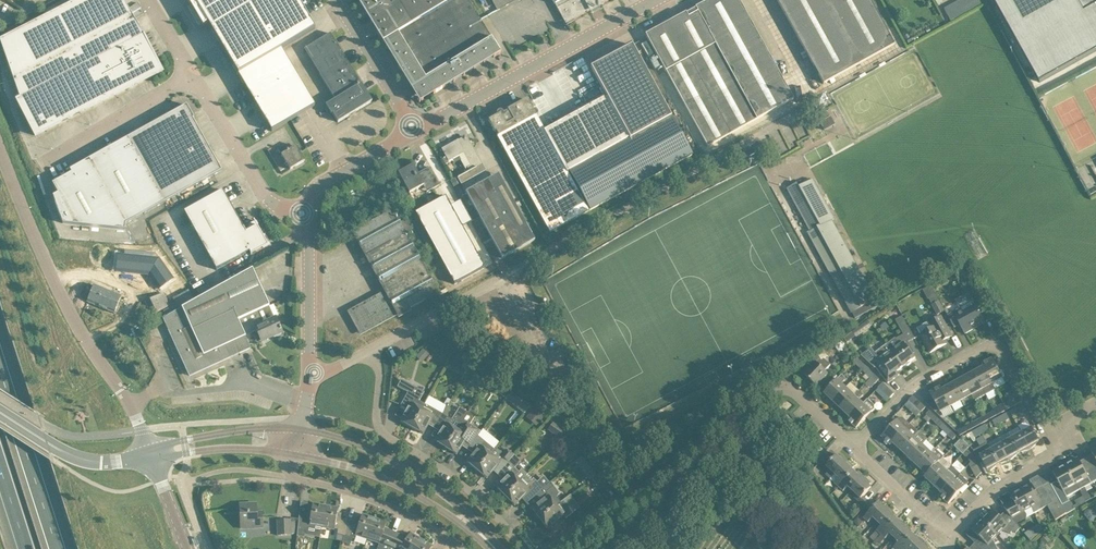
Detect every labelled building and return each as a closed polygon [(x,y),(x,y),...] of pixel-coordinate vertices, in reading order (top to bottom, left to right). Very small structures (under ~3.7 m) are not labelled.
[(123,0),(76,0),(0,39),(0,40),(20,98),(17,99),(35,135),(162,70),(144,35),(145,35),(123,0)] [(189,2),(203,27),(208,24),(272,131),(315,106),(281,50),(315,29),(298,0),(193,0),(189,2)] [(359,4),(361,7),(365,13),(367,16),(371,23),(377,32),(378,35),(380,37),(383,35),(385,39),(382,41),(415,95),(420,102),(434,94),(445,87),(501,53),(499,50),(493,41),(480,19),(468,0),(357,0),(359,4)] [(516,0),(492,0),(497,10),(516,0)] [(574,18),(607,0),(553,0),(563,19),(562,20),(565,24),(574,19),(574,18)] [(708,146),(793,99),(739,0),(708,0),(695,7),(696,8),(686,13),(686,12),(645,34),(708,146)] [(824,83),(848,70),(894,45),(870,0),(778,0),(824,83)] [(944,8),(950,20),(982,4),(980,0),(959,0),(944,8)] [(1040,82),(1095,51),(1095,0),(994,0),(1040,82)] [(372,101),(367,92),(330,33),(304,49),(335,99),(327,104),(338,122),(372,101)] [(291,44),(295,51),(302,47),(299,40),(291,44)] [(591,67),(630,139),(671,116),(632,45),(591,67)] [(630,139),(567,173),(563,164),(572,159),(561,139),(551,144),(536,116),(537,116),(527,99),(508,110),(509,112),(504,115),(503,112),(502,111),(501,111),(500,111),(499,111),(498,112),(497,113),(497,114),(497,115),(489,120),(550,232),(692,155),(671,116),(630,139)] [(63,223),(125,229),(126,224),(222,170),(193,119),(194,118),(187,105),(167,116),(168,118),(130,140),(128,137),(108,148),(110,151),(91,162),(90,159),(70,170),(72,173),(52,183),(58,193),(53,196),(63,223)] [(830,116),(819,122),(824,131),(835,124),(831,116),(830,116)] [(486,170),(484,167),(471,144),(470,144),(466,137),(459,141),(458,139),(442,149),(446,157),(442,159),(445,165),(449,162),(449,161),(464,153),(471,165),(467,167),(469,171),(457,177),(461,184),(486,170)] [(305,160),(296,146),(293,140),(285,144),(278,149),(290,169),(305,160)] [(398,172),(404,182),(409,192),(423,185),(427,192),(440,185),(430,168),(419,174),(413,164),(398,172)] [(489,179),(466,192),(468,197),(497,248),(502,258),(535,240),(530,231),(498,174),(489,179)] [(459,184),(455,178),(450,181),(454,187),(459,184)] [(798,183),(787,188),(787,189),(810,231),(808,232),(852,312),(855,318),(878,306),(874,300),(876,299),(833,220),(835,219),(813,179),(800,186),(798,183)] [(251,255),(268,245),(254,220),(253,220),(254,222),(244,227),(223,190),(184,211),(217,270),(250,251),(251,253),(250,254),(251,255)] [(446,196),(415,212),(454,284),(485,267),(462,227),(451,206),(446,196)] [(406,233),(413,229),(401,206),(353,232),(385,291),(350,310),(363,334),(439,292),(406,233)] [(119,254),(117,271),(149,275),(159,289),(173,278),(158,258),(124,254),(124,255),(119,254)] [(252,269),(183,307),(195,329),(234,311),(237,320),(267,307),(269,306),(252,269)] [(959,284),(966,283),(964,272),(958,273),(959,284)] [(87,302),(115,313),(122,296),(94,285),(87,302)] [(152,315),(170,306),(163,293),(145,301),(152,315)] [(936,295),(929,299),(933,305),(940,300),(936,295)] [(937,315),(945,310),(940,300),(933,305),(932,305),(937,315)] [(171,307),(164,311),(167,317),(179,310),(175,302),(170,305),(171,307)] [(960,309),(948,315),(955,327),(960,324),(961,325),(965,333),(973,329),(972,327),(984,320),(979,310),(976,304),(963,311),(961,308),(960,309)] [(167,317),(163,318),(190,376),(250,348),(245,335),(257,330),(261,340),(272,334),(273,337),(282,333),(281,330),(280,328),(275,318),(273,319),(267,307),(237,320),(234,311),(195,329),(183,307),(179,310),(167,317)] [(896,320),(902,331),(909,327),(903,316),(896,320)] [(917,328),(921,335),(925,343),(930,352),(947,344),(945,340),(953,336),(947,325),(941,316),(929,322),(929,321),(917,328)] [(890,327),(887,322),(881,327),(885,332),(890,327)] [(909,327),(902,331),(904,334),(905,334),(909,341),(915,338),(909,327)] [(900,345),(892,351),(904,366),(906,365),(908,365),(911,363),(911,361),(916,357),(909,348),(911,346),(909,341),(905,334),(904,334),(896,339),(900,345)] [(837,342),(836,347),(838,351),(843,351),(846,347),(845,343),(841,341),(837,342)] [(904,366),(892,351),(887,344),(876,353),(879,356),(872,361),(877,368),(882,374),(888,383),(895,378),(900,374),(898,371),(904,366)] [(423,348),(418,354),(424,360),(429,354),(423,348)] [(825,359),(822,360),(818,353),(810,359),(800,364),(801,365),(803,363),(807,368),(808,370),(804,374),(817,386),(828,373),(825,370),(831,365),(825,359)] [(461,369),(465,361),(453,355),(448,364),(456,368),(457,367),(461,369)] [(1001,364),(997,366),(993,358),(982,364),(983,367),(992,384),(994,383),(1003,378),(1005,382),(1010,380),(1001,364)] [(973,372),(985,395),(995,389),(992,384),(983,367),(973,372)] [(475,369),(463,387),(476,395),(487,378),(475,369)] [(870,370),(866,373),(871,378),(875,374),(870,370)] [(973,372),(963,378),(972,395),(976,400),(985,395),(973,372)] [(842,374),(832,385),(824,393),(833,401),(846,387),(842,383),(845,380),(845,377),(842,374)] [(875,374),(871,378),(876,383),(880,379),(875,374)] [(953,383),(962,400),(965,406),(970,403),(967,397),(972,395),(963,378),(953,383)] [(895,393),(887,386),(883,382),(878,387),(890,398),(895,393)] [(953,383),(943,389),(952,406),(962,400),(953,383)] [(400,421),(412,427),(425,404),(419,400),(424,391),(412,384),(400,405),(407,409),(400,421)] [(952,406),(943,389),(941,386),(930,392),(941,412),(952,406)] [(506,387),(500,395),(505,399),(511,391),(506,387)] [(855,395),(846,387),(833,401),(842,409),(855,395)] [(509,402),(515,394),(511,391),(505,399),(509,402)] [(850,417),(863,403),(859,400),(863,395),(859,391),(855,395),(842,409),(850,417)] [(575,397),(580,409),(591,405),(585,392),(575,397)] [(926,407),(922,403),(914,395),(909,400),(917,408),(921,412),(926,407)] [(1007,410),(1012,407),(1022,401),(1019,395),(1004,403),(1004,405),(1007,410)] [(857,428),(872,412),(872,411),(875,408),(875,407),(875,406),(874,405),(868,399),(863,403),(850,417),(848,419),(857,428)] [(425,404),(412,427),(423,433),(430,422),(436,425),(443,414),(442,413),(438,411),(431,407),(425,404)] [(446,405),(442,413),(443,414),(445,415),(450,408),(446,405)] [(997,415),(1007,410),(1004,405),(994,410),(997,415)] [(440,432),(434,440),(445,447),(461,423),(468,412),(461,407),(453,420),(445,415),(443,414),(436,425),(442,429),(440,432)] [(536,425),(543,416),(534,408),(526,417),(536,425)] [(1017,408),(1010,412),(1013,416),(1020,413),(1017,408)] [(926,414),(927,414),(924,418),(928,422),(931,419),(935,415),(930,410),(926,414)] [(994,410),(984,416),(986,421),(997,415),(994,410)] [(461,423),(445,447),(456,454),(462,446),(464,443),(470,447),(478,436),(481,432),(481,431),(480,430),(470,424),(475,416),(468,412),(461,423)] [(1007,413),(1000,417),(1002,422),(1009,418),(1007,413)] [(940,420),(935,415),(931,419),(936,423),(940,420)] [(973,422),(976,426),(986,421),(984,416),(973,422)] [(1000,417),(993,421),(995,426),(1002,422),(1000,417)] [(891,445),(893,442),(910,424),(903,418),(899,418),(897,420),(882,436),(891,445)] [(966,432),(970,430),(976,426),(973,422),(963,427),(966,432)] [(553,423),(548,431),(560,438),(565,431),(553,423)] [(943,423),(940,427),(948,435),(952,431),(947,427),(943,423)] [(919,432),(910,424),(893,442),(901,450),(915,436),(919,432)] [(986,425),(979,429),(982,433),(989,429),(986,425)] [(957,431),(960,435),(966,432),(963,427),(957,431)] [(1033,427),(1022,433),(1031,449),(1032,448),(1038,443),(1037,442),(1040,440),(1033,427)] [(979,429),(972,432),(975,437),(982,433),(979,429)] [(957,436),(952,431),(948,435),(953,439),(957,436)] [(1011,438),(1019,452),(1021,450),(1022,452),(1029,450),(1031,449),(1022,433),(1011,438)] [(493,449),(488,445),(478,436),(470,447),(475,451),(473,454),(467,461),(477,470),(490,453),(493,449)] [(910,458),(923,445),(915,436),(901,450),(910,458)] [(575,437),(567,443),(577,456),(585,450),(575,437)] [(962,438),(958,442),(954,446),(963,454),(968,449),(970,446),(962,438)] [(1001,444),(1010,460),(1011,459),(1017,454),(1016,453),(1019,452),(1011,438),(1001,444)] [(923,445),(910,458),(918,467),(936,448),(927,440),(923,445)] [(998,463),(991,450),(987,443),(974,450),(978,458),(980,456),(984,462),(989,472),(991,471),(996,466),(996,464),(998,463)] [(1009,461),(1010,460),(1001,444),(991,450),(998,463),(1001,462),(1001,463),(1009,461)] [(495,468),(500,473),(510,462),(509,461),(514,454),(507,448),(503,453),(496,447),(493,449),(490,453),(477,470),(487,478),(495,468)] [(936,448),(932,453),(918,467),(927,474),(938,463),(944,456),(936,448)] [(972,453),(968,449),(963,454),(966,457),(968,456),(971,463),(975,459),(972,453)] [(835,457),(830,452),(819,463),(828,472),(826,474),(830,479),(835,474),(848,461),(842,455),(839,457),(837,455),(835,457)] [(1079,490),(1095,481),(1095,475),(1092,467),(1085,471),(1078,458),(1066,465),(1079,490)] [(971,463),(970,464),(971,468),(978,464),(975,459),(971,463)] [(852,469),(855,467),(848,461),(835,474),(840,478),(835,483),(839,487),(854,471),(852,469)] [(934,485),(952,465),(948,461),(943,467),(938,463),(927,474),(925,477),(934,485)] [(526,475),(528,474),(522,469),(519,472),(510,462),(500,473),(506,477),(496,487),(505,496),(520,481),(523,479),(522,478),(526,475)] [(592,465),(583,472),(589,480),(598,473),(592,465)] [(934,485),(942,493),(960,474),(956,469),(952,465),(934,485)] [(1053,488),(1067,513),(1074,509),(1068,496),(1079,490),(1066,465),(1053,471),(1060,484),(1053,488)] [(854,471),(839,487),(844,491),(848,486),(852,490),(865,477),(859,471),(857,473),(854,471)] [(523,479),(520,481),(505,496),(515,505),(524,496),(529,502),(538,494),(543,488),(534,478),(533,479),(528,474),(526,475),(522,478),(523,479)] [(608,487),(601,478),(598,474),(591,479),(601,492),(608,487)] [(942,493),(940,495),(949,504),(960,491),(962,492),(968,486),(967,485),(969,482),(960,474),(942,493)] [(859,500),(864,506),(869,501),(863,496),(872,487),(869,485),(872,483),(865,477),(852,490),(861,498),(859,500)] [(532,508),(540,518),(561,502),(557,496),(558,494),(558,493),(558,492),(557,491),(550,482),(548,484),(544,487),(543,488),(538,494),(542,500),(532,508)] [(1053,488),(1051,484),(1050,482),(1049,482),(1049,483),(1036,491),(1032,483),(1031,483),(1021,489),(1031,507),(1034,513),(1048,505),(1053,503),(1061,517),(1065,514),(1067,513),(1053,488)] [(1004,507),(1009,513),(1018,524),(1026,520),(1026,519),(1027,518),(1027,517),(1027,516),(1027,514),(1025,511),(1031,507),(1021,489),(1011,495),(1015,502),(1005,508),(1005,507),(1004,507)] [(561,502),(540,518),(548,528),(561,518),(566,525),(577,517),(577,518),(584,512),(581,506),(572,511),(563,500),(561,502)] [(873,517),(877,521),(890,508),(889,507),(883,503),(881,504),(879,502),(872,510),(864,518),(869,522),(873,517)] [(241,528),(249,528),(263,527),(262,516),(257,516),(257,503),(240,504),(241,523),(241,528)] [(298,522),(298,529),(297,536),(304,537),(305,528),(313,529),(315,528),(315,526),(322,528),(325,505),(313,503),(311,512),(307,511),(306,515),(299,514),(298,522)] [(334,530),(334,529),(335,528),(338,529),(337,534),(344,536),(348,522),(340,520),(341,517),(337,516),(338,507),(325,505),(322,528),(334,530)] [(890,508),(877,521),(882,525),(877,530),(881,534),(896,518),(894,516),(895,515),(891,509),(890,508)] [(1021,528),(1018,524),(1009,513),(1003,519),(992,509),(982,520),(997,534),(1002,529),(1011,533),(1012,531),(1016,533),(1021,528)] [(344,536),(342,542),(350,544),(352,538),(354,538),(355,535),(356,535),(368,539),(374,518),(362,514),(359,522),(355,521),(354,524),(348,522),(344,536)] [(858,517),(854,522),(859,527),(863,522),(858,517)] [(368,539),(379,543),(377,548),(389,548),(394,538),(387,535),(388,532),(384,530),(387,522),(374,518),(368,539)] [(876,540),(873,543),(875,544),(878,542),(880,544),(886,538),(890,533),(894,537),(907,524),(906,523),(900,519),(898,520),(896,518),(881,534),(879,537),(876,540)] [(290,519),(277,520),(278,535),(291,535),(291,534),(291,521),(290,519)] [(997,534),(982,520),(973,530),(980,537),(983,540),(978,545),(975,542),(975,543),(982,548),(998,548),(993,538),(997,534)] [(1031,541),(1043,529),(1040,523),(1025,533),(1031,541)] [(913,534),(911,532),(913,531),(908,525),(907,524),(894,537),(899,541),(894,546),(897,548),(900,548),(913,534)] [(394,538),(389,548),(416,548),(422,539),(410,532),(406,540),(402,538),(400,541),(394,538)] [(924,540),(923,539),(917,535),(916,536),(913,534),(900,548),(916,548),(924,540)] [(1047,535),(1041,540),(1046,545),(1051,540),(1047,535)] [(416,548),(431,548),(432,546),(422,539),(416,548)] [(925,541),(924,540),(916,548),(929,548),(928,548),(930,547),(925,541)]
